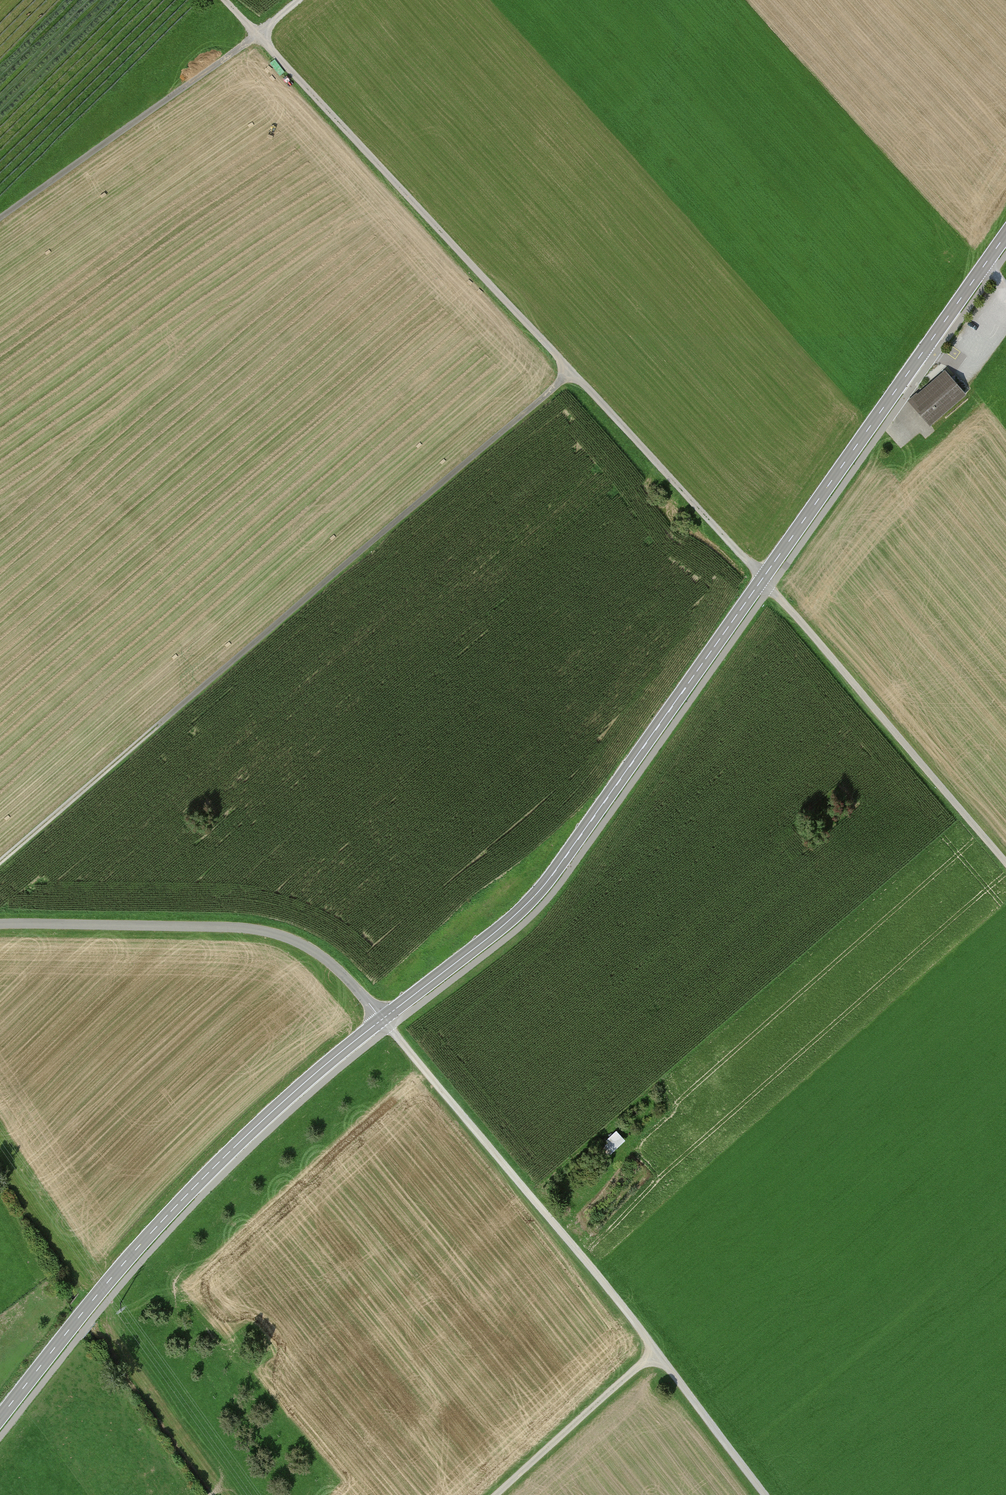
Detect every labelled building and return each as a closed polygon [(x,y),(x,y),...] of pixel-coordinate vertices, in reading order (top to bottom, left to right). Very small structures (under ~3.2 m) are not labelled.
[(967,393),(945,368),(908,399),(930,424),(967,393)]
